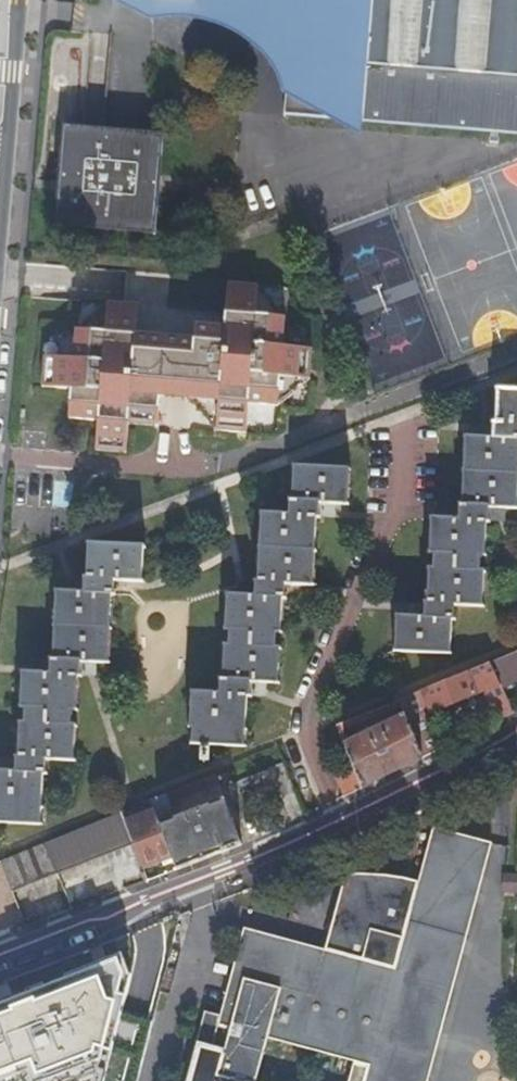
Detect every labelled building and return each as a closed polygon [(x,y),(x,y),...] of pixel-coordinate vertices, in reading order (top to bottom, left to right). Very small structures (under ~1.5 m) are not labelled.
[(152,20),(169,17),(188,18),(207,21),(225,28),(232,31),(246,40),(259,51),(270,64),(278,79),(284,95),(288,96),(286,116),(516,133),(516,0),(115,0),(152,20)] [(184,137),(65,126),(60,186),(56,227),(175,238),(184,137)] [(77,301),(72,359),(42,357),(40,387),(69,390),(66,419),(96,422),(93,451),(123,454),(125,424),(155,427),(157,399),(186,401),(213,433),(243,436),(246,406),(275,409),(307,384),(310,353),(281,350),(286,292),(227,287),(223,331),(195,329),(193,342),(134,337),(137,307),(77,301)] [(481,555),(485,555),(486,522),(488,507),(504,507),(516,507),(516,506),(516,389),(496,388),(494,422),(492,421),(490,438),(465,437),(460,506),(459,507),(457,522),(429,521),(428,552),(432,553),(432,565),(427,564),(427,599),(427,605),(424,606),(424,611),(424,613),(395,612),(393,651),(450,653),(454,606),(483,606),(485,568),(479,568),(481,555)] [(272,648),(273,634),(278,634),(283,585),(310,587),(316,521),(318,519),(320,503),(344,505),(347,471),(292,466),(288,516),(255,514),(255,593),(226,591),(223,629),(227,630),(227,642),(222,641),(221,669),(220,689),(189,688),(188,727),(192,728),(189,745),(199,746),(210,746),(247,747),(247,741),(247,729),(248,697),(252,697),(252,682),(260,683),(273,684),(277,648),(272,648)] [(80,679),(81,662),(96,663),(108,663),(111,595),(115,596),(116,589),(117,580),(142,582),(143,579),(144,547),(88,544),(85,575),(83,575),(82,588),(81,591),(56,590),(50,668),(49,674),(21,672),(21,674),(18,708),(24,708),(22,723),(18,724),(15,755),(13,770),(0,769),(0,822),(39,825),(44,773),(45,772),(46,760),(72,762),(76,727),(67,726),(68,713),(75,714),(77,679),(80,679)] [(501,686),(516,680),(516,649),(489,660),(501,686)] [(489,660),(397,698),(400,705),(405,716),(407,721),(427,713),(483,690),(495,719),(512,712),(501,686),(489,660)] [(400,705),(397,698),(334,723),(337,730),(400,705)] [(422,756),(441,746),(427,713),(407,721),(422,756)] [(405,716),(343,746),(359,787),(422,756),(407,721),(405,716)] [(239,811),(293,791),(281,762),(228,783),(239,811)] [(173,789),(176,797),(216,781),(213,772),(173,789)] [(163,793),(166,801),(176,797),(173,789),(163,793)] [(177,867),(242,841),(224,797),(173,816),(166,801),(163,793),(149,799),(153,809),(162,833),(177,867)] [(153,836),(162,833),(153,809),(123,821),(131,843),(141,869),(163,861),(153,836)] [(123,821),(119,811),(44,842),(57,873),(131,843),(123,821)] [(491,841),(432,826),(418,880),(403,875),(344,872),(323,949),(242,927),(218,1015),(202,1010),(184,1080),(427,1080),(491,841)] [(44,842),(0,860),(0,864),(12,892),(57,873),(44,842)] [(0,1003),(0,1080),(10,1080),(24,1075),(26,1080),(102,1080),(129,976),(121,956),(0,1003)]
